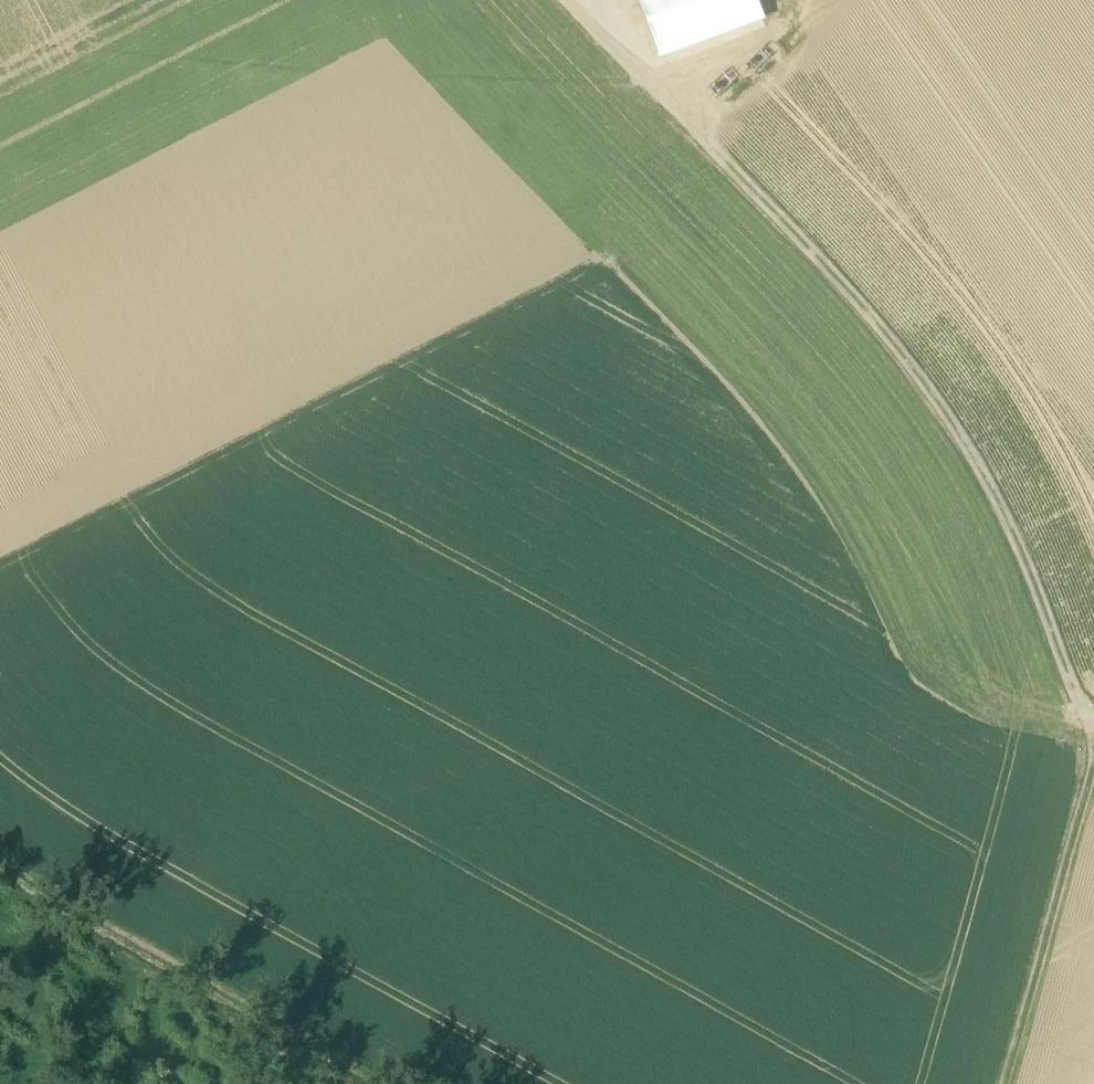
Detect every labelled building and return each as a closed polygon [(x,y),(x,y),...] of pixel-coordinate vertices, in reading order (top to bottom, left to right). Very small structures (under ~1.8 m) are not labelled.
[(643,0),(612,0),(615,10),(638,2),(643,0)] [(638,2),(660,62),(766,24),(758,0),(643,0),(638,2)]
